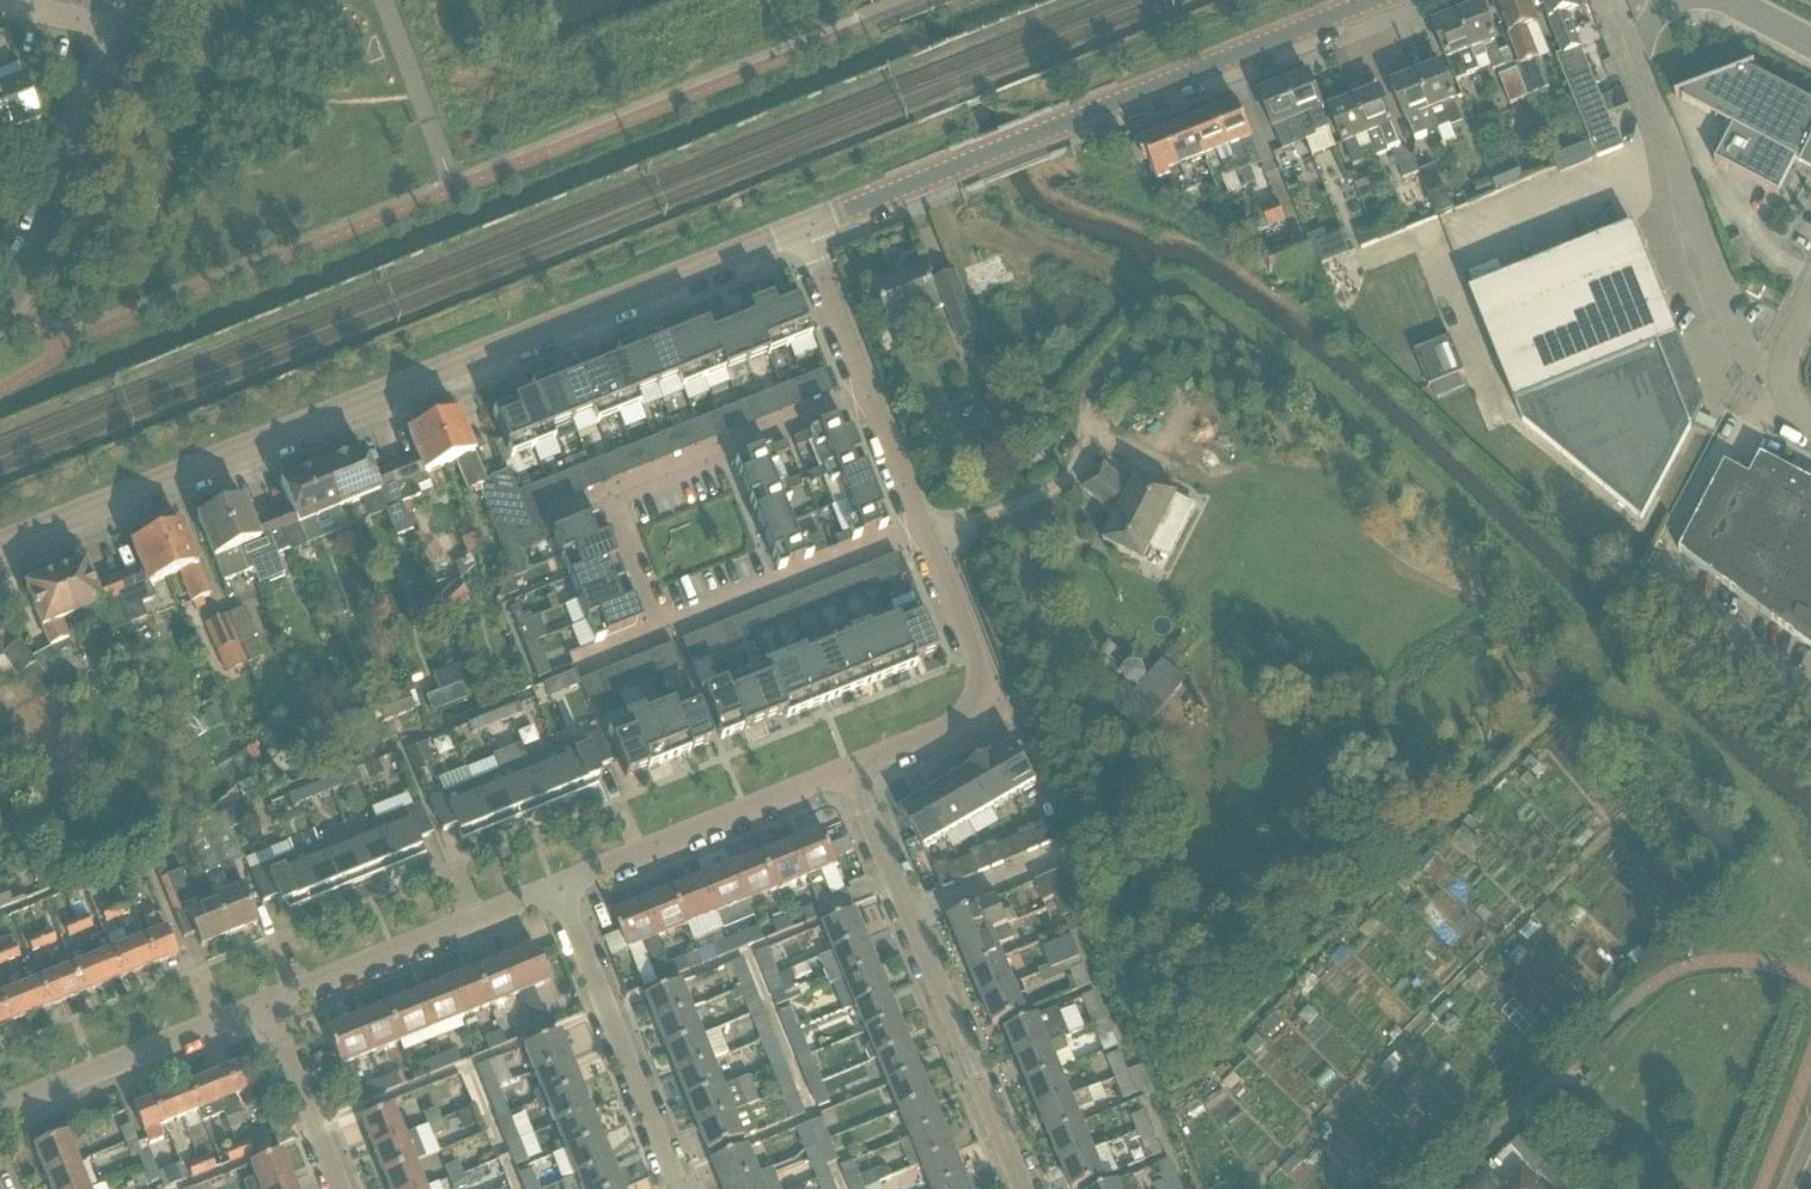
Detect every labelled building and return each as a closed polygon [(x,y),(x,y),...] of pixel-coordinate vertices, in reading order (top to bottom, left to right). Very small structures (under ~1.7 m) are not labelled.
[(1496,2),(1497,6),(1507,31),(1509,35),(1508,36),(1519,65),(1516,66),(1517,70),(1529,98),(1549,90),(1537,60),(1539,60),(1527,29),(1536,26),(1534,20),(1526,0),(1501,0),(1496,2)] [(1590,144),(1596,158),(1621,148),(1615,132),(1614,133),(1580,49),(1581,49),(1568,15),(1577,11),(1572,0),(1541,0),(1563,55),(1556,58),(1590,144)] [(1482,8),(1457,17),(1475,61),(1487,57),(1489,63),(1491,68),(1493,73),(1505,68),(1494,41),(1495,41),(1493,36),(1482,8)] [(1457,17),(1434,27),(1445,55),(1447,60),(1448,60),(1456,82),(1467,78),(1467,76),(1479,71),(1478,68),(1475,61),(1457,17)] [(1752,73),(1751,74),(1749,73),(1748,70),(1755,67),(1754,66),(1674,96),(1675,98),(1676,97),(1733,127),(1715,161),(1714,162),(1778,196),(1779,195),(1778,194),(1796,161),(1801,163),(1799,168),(1810,174),(1810,104),(1752,73)] [(1442,68),(1418,77),(1437,127),(1448,122),(1451,128),(1462,123),(1453,101),(1455,101),(1442,68)] [(1501,76),(1497,78),(1509,106),(1529,98),(1517,70),(1501,76)] [(1431,111),(1418,77),(1413,79),(1412,76),(1409,75),(1398,79),(1397,82),(1398,85),(1394,87),(1416,142),(1427,137),(1419,115),(1431,111)] [(1309,77),(1285,86),(1298,119),(1307,141),(1330,132),(1321,111),(1322,110),(1319,102),(1309,77)] [(0,87),(0,89),(24,152),(35,147),(26,126),(38,121),(22,79),(0,87)] [(1285,86),(1260,96),(1270,121),(1273,129),(1274,128),(1283,151),(1307,141),(1298,119),(1285,86)] [(0,89),(0,136),(3,134),(12,156),(24,152),(0,89)] [(1380,92),(1355,102),(1368,136),(1377,158),(1394,151),(1399,164),(1412,158),(1400,148),(1392,126),(1393,126),(1390,118),(1380,92)] [(1355,102),(1331,111),(1341,137),(1344,145),(1345,145),(1353,167),(1365,162),(1356,140),(1368,136),(1355,102)] [(1226,110),(1214,114),(1216,121),(1221,119),(1224,127),(1221,132),(1225,142),(1229,140),(1232,147),(1230,148),(1240,174),(1251,170),(1262,165),(1238,105),(1234,106),(1233,104),(1225,107),(1226,110)] [(1167,133),(1163,135),(1171,152),(1174,162),(1187,194),(1201,189),(1191,164),(1202,160),(1207,158),(1206,165),(1213,182),(1226,177),(1227,179),(1240,174),(1230,148),(1232,147),(1229,140),(1225,142),(1221,132),(1224,127),(1221,119),(1216,121),(1214,114),(1205,118),(1204,116),(1197,119),(1198,121),(1192,123),(1188,125),(1184,126),(1183,124),(1175,127),(1176,130),(1167,133)] [(1187,194),(1163,135),(1155,138),(1154,136),(1145,139),(1146,142),(1138,145),(1136,146),(1134,148),(1132,151),(1132,154),(1133,157),(1134,159),(1136,161),(1139,162),(1142,162),(1145,162),(1149,160),(1158,183),(1169,179),(1177,199),(1187,194)] [(1597,160),(1596,158),(1590,144),(1552,159),(1559,175),(1597,160)] [(1490,176),(1497,192),(1523,182),(1517,166),(1490,176)] [(1354,182),(1359,193),(1377,186),(1372,175),(1354,182)] [(1478,199),(1495,192),(1488,177),(1472,185),(1478,199)] [(1444,187),(1427,194),(1435,216),(1453,209),(1444,187)] [(1277,202),(1259,209),(1268,230),(1285,222),(1277,202)] [(1370,223),(1353,229),(1360,246),(1361,249),(1377,242),(1376,239),(1370,223)] [(1317,265),(1347,251),(1335,226),(1305,240),(1317,265)] [(1555,450),(1642,520),(1691,428),(1703,405),(1633,231),(1633,230),(1631,226),(1469,291),(1521,422),(1555,450)] [(1317,270),(1305,241),(1263,258),(1270,275),(1274,273),(1278,285),(1317,270)] [(878,289),(891,322),(892,321),(896,329),(903,332),(912,329),(915,321),(912,313),(925,308),(928,313),(941,308),(926,271),(878,289)] [(1746,294),(1758,301),(1765,288),(1752,282),(1746,294)] [(811,338),(792,291),(770,300),(789,347),(811,338)] [(980,334),(965,298),(945,306),(960,342),(980,334)] [(789,347),(770,300),(749,309),(767,355),(789,347)] [(767,355),(749,309),(728,317),(746,364),(767,355)] [(746,364),(728,317),(706,326),(725,372),(746,364)] [(725,372),(706,326),(685,334),(703,381),(725,372)] [(703,381),(685,334),(664,343),(660,332),(659,333),(682,389),(703,381)] [(682,389),(659,333),(638,341),(657,388),(678,379),(682,389)] [(1449,339),(1415,352),(1428,387),(1463,374),(1449,339)] [(657,388),(638,341),(616,350),(621,360),(635,396),(657,388)] [(618,415),(640,406),(635,396),(621,360),(600,369),(618,415)] [(618,415),(600,369),(579,377),(575,366),(574,367),(597,424),(618,415)] [(597,424),(574,367),(553,375),(571,422),(592,413),(596,424),(597,424)] [(833,392),(824,370),(815,374),(824,396),(833,392)] [(571,422),(553,375),(532,384),(554,441),(555,440),(551,430),(571,422)] [(554,441),(532,384),(531,384),(535,394),(514,403),(533,449),(554,441)] [(798,406),(789,384),(780,387),(789,410),(798,406)] [(789,410),(780,387),(772,391),(781,413),(789,410)] [(755,423),(746,401),(738,405),(747,427),(755,423)] [(533,449),(514,403),(492,411),(511,458),(533,449)] [(747,427),(738,405),(729,408),(738,430),(747,427)] [(527,515),(518,493),(511,475),(485,485),(457,415),(433,425),(449,466),(456,463),(469,493),(478,489),(512,569),(506,571),(510,581),(513,580),(527,574),(517,551),(518,550),(513,538),(533,530),(527,515)] [(713,440),(704,418),(695,422),(704,444),(713,440)] [(844,419),(794,439),(798,448),(812,442),(816,450),(824,446),(832,465),(808,474),(809,475),(858,455),(844,419)] [(704,444),(695,422),(687,425),(695,447),(704,444)] [(449,466),(433,425),(408,435),(418,459),(388,471),(402,505),(420,498),(417,489),(429,484),(426,475),(449,466)] [(670,457),(661,435),(653,439),(661,461),(670,457)] [(661,461),(653,439),(644,442),(653,464),(661,461)] [(784,443),(735,463),(749,499),(798,479),(798,478),(775,488),(767,469),(776,466),(773,458),(788,452),(784,443)] [(363,452),(322,469),(339,510),(377,495),(396,538),(412,531),(402,505),(388,471),(373,477),(363,452)] [(628,475),(619,452),(610,456),(619,478),(628,475)] [(872,491),(858,455),(809,475),(812,483),(827,477),(830,486),(839,482),(846,501),(872,491)] [(1760,455),(1749,477),(1724,464),(1713,485),(1678,551),(1810,650),(1810,483),(1760,455)] [(619,478),(610,456),(601,459),(610,481),(619,478)] [(1176,498),(1177,496),(1137,476),(1131,488),(1106,465),(1083,489),(1116,519),(1104,543),(1142,563),(1152,545),(1170,555),(1194,508),(1176,498)] [(290,510),(275,516),(289,552),(290,554),(292,553),(306,548),(298,527),(339,510),(322,469),(281,486),(290,510)] [(585,492),(576,469),(567,473),(576,495),(585,492)] [(576,495),(567,473),(559,476),(568,499),(576,495)] [(802,487),(798,479),(749,499),(763,534),(789,524),(782,505),(790,501),(787,493),(802,487)] [(538,511),(529,488),(518,493),(527,515),(538,511)] [(886,527),(872,491),(846,501),(854,521),(845,524),(848,532),(834,538),(837,547),(886,527)] [(242,501),(221,510),(246,574),(253,571),(279,561),(278,557),(289,552),(275,516),(257,523),(256,521),(251,523),(242,501)] [(221,510),(198,519),(210,549),(224,583),(246,574),(237,551),(221,510)] [(544,526),(538,511),(527,515),(533,530),(544,526)] [(560,558),(607,539),(598,517),(551,536),(560,558)] [(797,544),(789,524),(763,534),(778,570),(827,551),(823,542),(809,548),(806,540),(797,544)] [(180,526),(156,536),(173,577),(180,574),(192,603),(208,596),(180,526)] [(151,586),(173,577),(156,536),(132,545),(141,569),(111,581),(119,599),(131,625),(148,619),(142,604),(156,599),(151,586)] [(461,540),(467,557),(478,553),(472,536),(461,540)] [(569,579),(615,561),(607,539),(560,558),(569,579)] [(905,577),(896,555),(887,558),(896,580),(905,577)] [(577,601),(624,582),(615,561),(569,579),(577,601)] [(131,625),(119,599),(111,581),(94,588),(85,564),(55,576),(72,618),(86,612),(93,630),(108,624),(111,633),(123,628),(131,625)] [(870,591),(861,569),(852,572),(861,594),(870,591)] [(861,594),(852,572),(844,576),(853,598),(861,594)] [(68,640),(61,622),(72,618),(55,576),(26,587),(37,615),(50,647),(51,649),(32,656),(52,680),(68,673),(59,653),(71,648),(68,640)] [(518,593),(513,580),(510,581),(504,583),(498,601),(518,593)] [(586,622),(633,603),(624,582),(577,601),(586,622)] [(447,617),(471,595),(459,583),(436,605),(447,617)] [(827,608),(818,586),(810,589),(819,611),(827,608)] [(819,611),(810,589),(801,593),(810,615),(819,611)] [(641,626),(633,603),(586,622),(595,644),(641,626)] [(785,625),(776,603),(767,606),(776,628),(785,625)] [(518,606),(510,610),(516,625),(525,622),(518,606)] [(776,628),(767,606),(758,610),(767,632),(776,628)] [(245,607),(227,615),(238,642),(245,661),(261,655),(253,636),(256,635),(245,607)] [(917,607),(895,616),(915,667),(916,667),(914,662),(935,654),(917,607)] [(216,651),(238,642),(227,615),(205,624),(216,651)] [(538,616),(525,622),(516,625),(524,647),(537,641),(546,638),(538,616)] [(896,621),(875,629),(894,675),(915,667),(895,616),(894,617),(896,621)] [(742,642),(733,620),(724,623),(733,645),(742,642)] [(733,645),(724,623),(716,627),(725,649),(733,645)] [(0,628),(0,661),(5,659),(21,677),(41,700),(57,686),(52,680),(32,656),(14,634),(8,639),(0,628)] [(894,675),(875,629),(854,638),(872,684),(894,675)] [(699,659),(690,637),(681,641),(690,663),(699,659)] [(872,684),(854,638),(833,646),(851,692),(872,684)] [(550,674),(537,641),(524,647),(537,679),(550,674)] [(682,666),(673,644),(664,647),(673,670),(682,666)] [(851,692),(833,646),(811,655),(830,701),(851,692)] [(830,701),(811,655),(790,663),(808,710),(830,701)] [(647,680),(638,658),(629,661),(638,684),(647,680)] [(638,684),(629,661),(621,665),(630,687),(638,684)] [(808,710),(790,663),(769,672),(787,718),(808,710)] [(473,696),(466,681),(460,664),(433,675),(440,692),(426,697),(432,712),(473,696)] [(769,672),(767,667),(745,676),(764,723),(785,714),(787,718),(769,672)] [(1144,734),(1179,693),(1155,672),(1120,712),(1144,734)] [(764,723),(745,676),(724,685),(743,731),(764,723)] [(597,700),(588,678),(579,681),(588,704),(597,700)] [(743,731),(724,685),(702,694),(721,740),(743,731)] [(500,686),(479,694),(485,708),(506,700),(500,686)] [(406,695),(377,706),(384,723),(413,712),(406,695)] [(713,743),(694,697),(672,705),(691,752),(713,743)] [(519,704),(506,709),(510,720),(523,715),(519,704)] [(691,752),(672,705),(651,714),(669,761),(691,752)] [(506,709),(492,714),(496,725),(510,720),(506,709)] [(669,761),(651,714),(629,723),(648,769),(669,761)] [(481,719),(468,724),(472,735),(485,729),(481,719)] [(648,769),(629,723),(607,731),(626,778),(648,769)] [(599,734),(556,750),(575,798),(597,789),(597,788),(596,788),(593,781),(599,779),(600,781),(601,780),(597,771),(611,765),(599,734)] [(433,761),(425,743),(407,750),(414,769),(433,761)] [(1015,745),(992,758),(991,756),(990,757),(1014,798),(1038,784),(1015,745)] [(556,750),(528,762),(546,806),(555,802),(556,805),(575,798),(556,750)] [(245,753),(232,758),(241,778),(254,773),(245,753)] [(1014,798),(990,757),(968,770),(992,811),(1014,798)] [(528,762),(500,773),(519,820),(537,813),(536,810),(546,806),(528,762)] [(992,811),(968,770),(967,770),(968,772),(947,785),(969,824),(992,811)] [(500,773),(472,784),(490,828),(499,824),(500,828),(519,820),(500,773)] [(328,782),(326,782),(330,792),(332,792),(343,787),(339,777),(328,782)] [(451,792),(429,801),(442,832),(456,827),(462,841),(460,842),(460,843),(481,835),(480,832),(490,828),(472,784),(451,792)] [(969,824),(947,785),(924,798),(947,837),(969,824)] [(318,786),(304,791),(308,801),(322,796),(318,786)] [(304,791),(291,796),(295,806),(308,801),(304,791)] [(947,837),(924,798),(901,811),(924,850),(947,837)] [(396,814),(376,822),(393,866),(403,862),(404,866),(425,857),(425,856),(423,857),(417,842),(431,836),(418,805),(396,814)] [(248,806),(226,815),(231,829),(254,820),(248,806)] [(234,869),(232,869),(231,865),(243,860),(224,814),(186,829),(204,873),(219,867),(230,893),(214,899),(229,936),(256,925),(234,869)] [(1046,826),(1053,843),(1065,838),(1058,821),(1046,826)] [(376,822),(348,833),(367,881),(385,873),(384,870),(393,866),(376,822)] [(144,828),(148,838),(162,833),(158,823),(144,828)] [(824,832),(794,844),(808,879),(809,879),(819,904),(825,918),(853,906),(847,892),(832,898),(822,873),(838,867),(824,832)] [(348,833),(320,844),(338,889),(347,885),(348,888),(367,881),(348,833)] [(1021,836),(1009,841),(1016,859),(1028,854),(1021,836)] [(1016,859),(1009,841),(997,846),(1004,864),(1016,859)] [(320,844),(291,855),(311,903),(329,895),(328,892),(338,889),(320,844)] [(808,879),(794,844),(764,856),(778,892),(808,879)] [(311,903),(291,855),(249,872),(262,904),(276,898),(279,908),(281,907),(280,905),(286,903),(289,910),(288,910),(288,912),(311,903)] [(778,892),(764,856),(734,868),(749,904),(750,903),(778,892)] [(972,856),(960,861),(967,879),(979,874),(972,856)] [(967,879),(960,861),(948,866),(955,884),(967,879)] [(1093,907),(1076,865),(1034,883),(1043,903),(1055,898),(1064,919),(1069,917),(1093,907)] [(749,904),(734,868),(704,880),(725,930),(754,918),(749,904)] [(181,871),(165,878),(160,880),(174,916),(183,938),(194,934),(200,947),(229,936),(214,899),(198,906),(195,907),(181,871)] [(704,880),(674,892),(689,927),(695,942),(725,930),(704,880)] [(13,904),(5,884),(0,886),(0,909),(13,904)] [(689,927),(674,892),(645,904),(659,939),(689,927)] [(948,918),(960,945),(1008,925),(996,898),(989,901),(948,918)] [(126,900),(113,905),(118,919),(131,914),(126,900)] [(669,964),(659,939),(645,904),(615,916),(629,951),(645,944),(655,969),(660,981),(674,975),(669,964)] [(825,918),(819,904),(804,911),(809,924),(825,918)] [(118,919),(113,905),(100,910),(105,924),(118,919)] [(1093,907),(1069,917),(1074,930),(1098,920),(1093,907)] [(823,927),(834,953),(868,939),(857,913),(823,927)] [(151,936),(146,938),(157,964),(175,957),(165,933),(158,915),(145,921),(151,936)] [(774,923),(779,935),(795,928),(789,916),(774,923)] [(89,917),(77,921),(82,933),(94,929),(89,917)] [(82,933),(77,921),(65,926),(69,938),(82,933)] [(1014,939),(1008,925),(960,945),(971,971),(1003,958),(998,946),(1014,939)] [(744,934),(745,935),(749,947),(764,941),(758,929),(744,934)] [(51,930),(39,935),(45,948),(56,944),(51,930)] [(1071,932),(1041,944),(1052,969),(1068,963),(1081,957),(1071,932)] [(120,979),(110,952),(103,934),(90,939),(93,947),(87,949),(102,986),(120,979)] [(45,948),(39,935),(27,939),(33,953),(45,948)] [(745,935),(729,942),(733,953),(749,947),(745,935)] [(157,964),(146,938),(128,945),(138,972),(157,964)] [(834,954),(820,959),(831,986),(845,980),(879,966),(868,939),(834,953),(834,954)] [(733,953),(729,942),(714,947),(718,959),(733,953)] [(16,944),(3,949),(8,963),(21,957),(16,944)] [(138,972),(128,945),(110,952),(120,979),(138,972)] [(534,947),(504,959),(519,995),(549,983),(534,947)] [(756,954),(766,981),(780,975),(769,948),(756,954)] [(0,950),(0,966),(8,963),(3,949),(0,950)] [(102,986),(87,949),(81,952),(80,949),(67,955),(71,966),(72,965),(84,993),(102,986)] [(1093,985),(1081,957),(1068,963),(1073,976),(1069,978),(1073,987),(1071,988),(1073,993),(1093,985)] [(685,958),(669,964),(674,975),(690,969),(685,958)] [(1014,985),(1003,958),(971,971),(982,999),(1014,985)] [(519,995),(504,959),(475,971),(489,1007),(519,995)] [(745,960),(731,965),(741,989),(754,984),(745,960)] [(72,965),(71,966),(72,968),(55,974),(65,1001),(84,993),(72,965)] [(890,993),(879,966),(845,980),(856,1007),(890,993)] [(36,982),(32,971),(14,978),(29,1015),(47,1008),(36,982)] [(489,1007),(475,971),(445,983),(459,1019),(489,1007)] [(65,1001),(55,974),(36,982),(47,1008),(65,1001)] [(786,991),(780,975),(766,981),(777,1007),(790,1001),(786,991)] [(14,978),(8,981),(12,991),(0,995),(0,997),(10,1023),(29,1015),(14,978)] [(1026,1012),(1019,997),(1027,994),(1022,982),(1014,985),(982,999),(993,1025),(1026,1012)] [(459,1019),(445,983),(415,995),(429,1031),(459,1019)] [(741,989),(732,993),(736,1002),(745,998),(749,1007),(762,1002),(754,984),(741,989)] [(647,999),(658,1025),(694,1010),(683,985),(647,999)] [(901,1019),(890,993),(856,1007),(867,1033),(901,1019)] [(1083,998),(1094,1025),(1107,1020),(1096,993),(1083,998)] [(429,1031),(415,995),(385,1007),(399,1043),(429,1031)] [(0,997),(0,1027),(10,1023),(0,997)] [(399,1043),(385,1007),(355,1019),(369,1055),(399,1043)] [(780,1014),(788,1034),(801,1029),(793,1008),(780,1014)] [(1064,1037),(1065,1039),(1070,1037),(1059,1009),(1005,1031),(1016,1057),(1064,1037)] [(704,1036),(694,1010),(658,1025),(668,1051),(704,1036)] [(550,1026),(545,1013),(529,1020),(534,1033),(550,1026)] [(768,1017),(755,1022),(763,1043),(776,1037),(768,1017)] [(369,1055),(355,1019),(325,1031),(339,1067),(369,1055)] [(912,1046),(901,1019),(867,1033),(873,1046),(866,1049),(872,1062),(878,1060),(912,1046)] [(534,1033),(529,1020),(513,1027),(518,1040),(534,1033)] [(1115,1038),(1107,1020),(1094,1025),(1101,1044),(1115,1038)] [(801,1029),(788,1034),(797,1055),(810,1050),(801,1029)] [(490,1052),(507,1045),(501,1031),(484,1038),(490,1052)] [(524,1049),(534,1075),(570,1060),(560,1035),(524,1049)] [(714,1062),(704,1036),(668,1051),(678,1077),(714,1062)] [(776,1037),(763,1043),(771,1063),(784,1058),(776,1037)] [(1060,1071),(1054,1057),(1070,1051),(1065,1039),(1064,1037),(1016,1057),(1028,1084),(1060,1071)] [(923,1072),(912,1046),(878,1060),(889,1086),(923,1072)] [(457,1050),(440,1056),(445,1069),(462,1063),(457,1050)] [(1121,1052),(1107,1058),(1116,1078),(1130,1073),(1121,1052)] [(445,1069),(440,1056),(424,1063),(429,1075),(445,1069)] [(537,1103),(581,1086),(570,1060),(534,1075),(541,1090),(533,1093),(537,1103)] [(814,1061),(801,1066),(810,1087),(822,1082),(814,1061)] [(476,1068),(486,1093),(500,1088),(490,1062),(476,1068)] [(725,1088),(714,1062),(678,1077),(689,1102),(725,1088)] [(245,1064),(227,1071),(237,1096),(241,1095),(246,1107),(259,1102),(254,1090),(255,1089),(245,1064)] [(1156,1094),(1144,1066),(1130,1073),(1116,1078),(1125,1100),(1143,1092),(1146,1099),(1156,1094)] [(788,1068),(775,1074),(784,1094),(797,1089),(788,1068)] [(237,1096),(227,1071),(208,1079),(223,1115),(224,1114),(226,1120),(240,1114),(233,1098),(237,1096)] [(1060,1071),(1028,1084),(1039,1111),(1071,1097),(1060,1071)] [(934,1099),(923,1072),(889,1086),(900,1113),(934,1099)] [(396,1074),(380,1080),(385,1093),(401,1087),(396,1074)] [(223,1115),(208,1079),(190,1086),(200,1111),(204,1122),(223,1115)] [(385,1093),(380,1080),(355,1090),(360,1103),(369,1099),(385,1093)] [(725,1088),(689,1102),(699,1128),(735,1114),(749,1108),(739,1082),(725,1088)] [(831,1103),(822,1082),(810,1087),(818,1109),(831,1103)] [(200,1111),(190,1086),(171,1093),(181,1119),(200,1111)] [(591,1112),(581,1086),(537,1103),(541,1113),(549,1110),(555,1126),(591,1112)] [(506,1105),(500,1088),(486,1093),(493,1110),(506,1105)] [(807,1114),(797,1089),(784,1094),(794,1120),(807,1114)] [(1082,1124),(1077,1113),(1095,1106),(1088,1090),(1039,1111),(1050,1137),(1082,1124)] [(181,1119),(171,1093),(153,1101),(163,1126),(181,1119)] [(945,1125),(934,1099),(900,1113),(911,1138),(910,1138),(911,1139),(945,1125)] [(163,1126),(153,1101),(134,1108),(144,1133),(146,1133),(151,1145),(164,1140),(159,1128),(163,1126)] [(423,1114),(428,1126),(442,1120),(437,1108),(423,1114)] [(362,1122),(373,1148),(404,1136),(393,1109),(362,1122)] [(601,1137),(591,1112),(555,1126),(556,1128),(561,1140),(557,1142),(553,1143),(557,1154),(558,1155),(565,1152),(601,1137)] [(1132,1118),(1138,1132),(1151,1127),(1145,1112),(1132,1118)] [(746,1139),(735,1114),(699,1128),(710,1154),(746,1139)] [(498,1124),(506,1145),(520,1140),(511,1118),(498,1124)] [(447,1132),(442,1120),(428,1126),(433,1138),(447,1132)] [(829,1141),(821,1120),(809,1125),(818,1146),(829,1141)] [(1093,1150),(1082,1124),(1050,1137),(1061,1164),(1093,1150)] [(120,1130),(126,1144),(137,1140),(131,1125),(120,1130)] [(809,1125),(798,1129),(806,1150),(818,1146),(809,1125)] [(956,1152),(945,1125),(911,1139),(910,1138),(901,1143),(912,1170),(922,1166),(956,1152)] [(1162,1155),(1151,1127),(1138,1132),(1149,1160),(1162,1155)] [(426,1158),(415,1132),(373,1148),(384,1175),(414,1163),(426,1158)] [(79,1164),(68,1136),(35,1149),(46,1177),(79,1164)] [(1521,1136),(1511,1146),(1537,1173),(1547,1163),(1521,1136)] [(611,1163),(601,1137),(565,1152),(575,1178),(611,1163)] [(248,1140),(236,1145),(242,1160),(254,1155),(248,1140)] [(528,1162),(520,1140),(506,1145),(514,1167),(528,1162)] [(838,1162),(829,1141),(818,1146),(826,1167),(838,1162)] [(242,1160),(236,1145),(224,1150),(229,1165),(242,1160)] [(818,1146),(806,1150),(815,1171),(826,1167),(818,1146)] [(714,1163),(724,1188),(760,1174),(750,1149),(714,1163)] [(1093,1151),(1093,1150),(1061,1164),(1071,1188),(1075,1188),(1104,1177),(1093,1151)] [(138,1156),(144,1170),(156,1166),(150,1152),(138,1156)] [(956,1152),(922,1166),(932,1188),(941,1188),(967,1178),(956,1152)] [(281,1154),(250,1166),(255,1179),(244,1184),(246,1188),(271,1188),(292,1180),(281,1154)] [(211,1155),(199,1160),(204,1174),(216,1169),(211,1155)] [(1155,1185),(1156,1188),(1179,1188),(1182,1188),(1170,1159),(1157,1165),(1164,1181),(1155,1185)] [(204,1174),(199,1160),(186,1165),(192,1179),(204,1174)] [(444,1168),(449,1180),(464,1174),(459,1162),(444,1168)] [(414,1163),(384,1175),(389,1188),(425,1188),(414,1163)] [(611,1163),(575,1178),(580,1188),(621,1188),(622,1188),(611,1163)] [(1566,1182),(1547,1163),(1537,1173),(1553,1188),(1559,1188),(1566,1182)] [(79,1165),(79,1164),(46,1177),(51,1188),(89,1188),(79,1165)] [(159,1173),(165,1188),(188,1180),(181,1164),(159,1173)] [(161,1180),(156,1166),(144,1170),(150,1184),(161,1180)] [(845,1173),(851,1188),(865,1188),(866,1188),(861,1178),(857,1168),(845,1173)] [(524,1188),(539,1188),(532,1169),(518,1175),(524,1188)] [(1518,1172),(1501,1188),(1535,1188),(1518,1172)] [(464,1174),(449,1180),(453,1188),(462,1188),(469,1186),(464,1174)] [(760,1174),(724,1188),(766,1188),(760,1174)] [(967,1178),(941,1188),(971,1188),(967,1178)] [(292,1180),(271,1188),(296,1188),(292,1180)] [(821,1186),(822,1188),(837,1188),(833,1181),(821,1186)]
